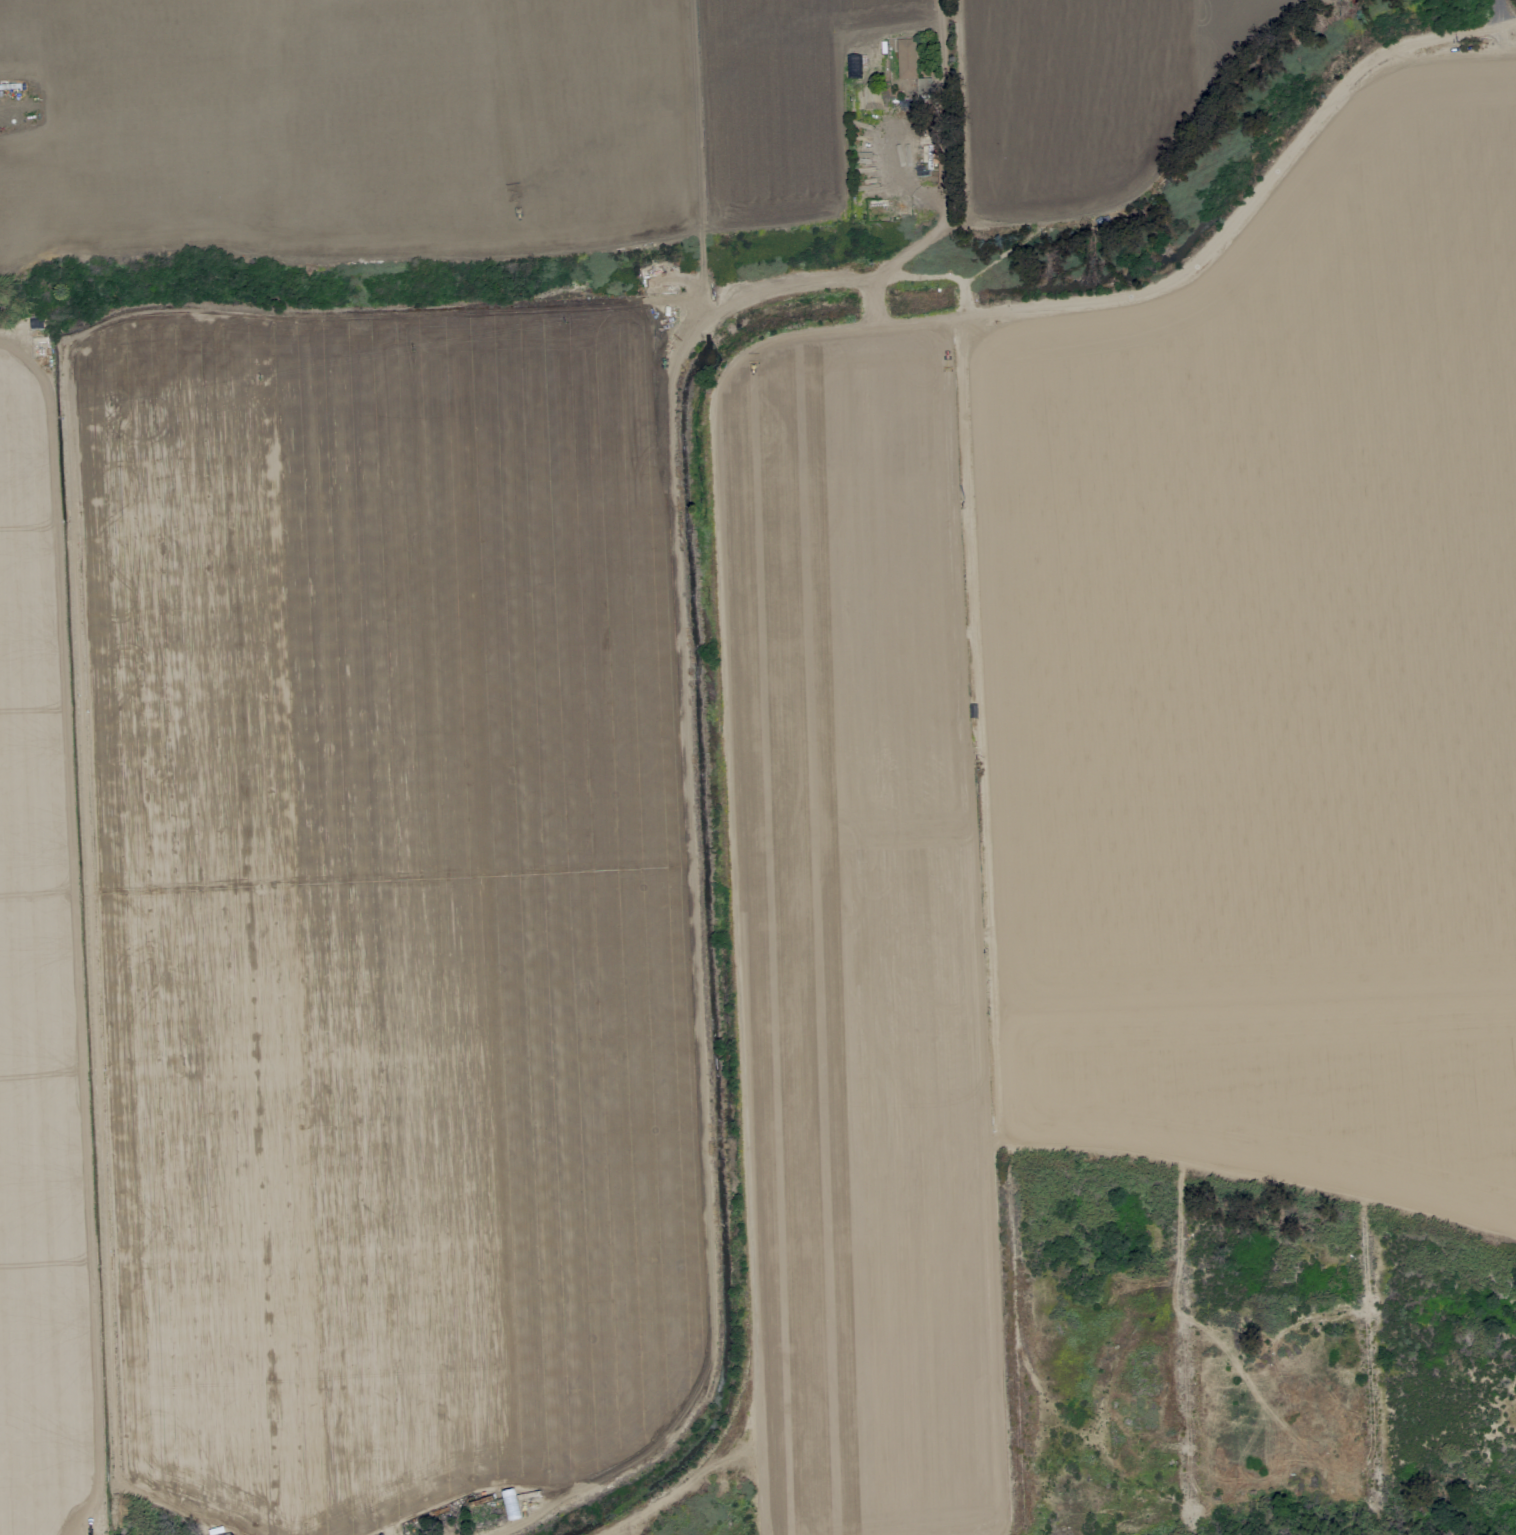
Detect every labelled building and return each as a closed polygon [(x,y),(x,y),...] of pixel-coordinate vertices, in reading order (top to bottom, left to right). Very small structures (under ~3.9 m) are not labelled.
[(916,78),(915,39),(896,39),(897,78),(916,78)]
